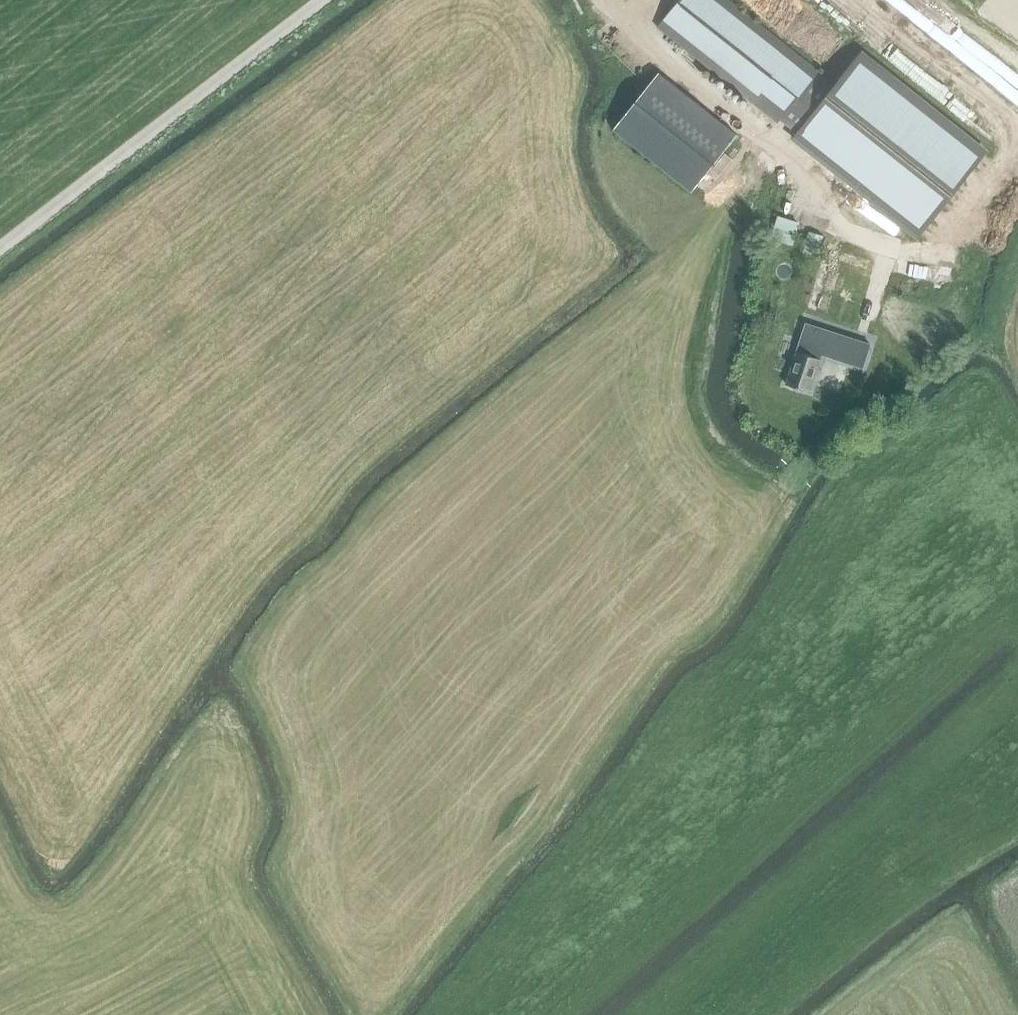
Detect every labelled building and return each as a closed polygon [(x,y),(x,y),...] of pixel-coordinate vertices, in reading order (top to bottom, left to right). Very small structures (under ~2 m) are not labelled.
[(728,0),(679,0),(657,27),(778,124),(781,121),(797,134),(795,137),(920,237),(985,155),(860,56),(833,89),(817,76),(819,73),(728,0)] [(612,130),(690,193),(736,136),(658,73),(612,130)] [(777,218),(770,241),(792,248),(799,225),(777,218)] [(864,368),(897,260),(829,239),(801,329),(804,330),(787,385),(811,392),(823,355),(864,368)]
